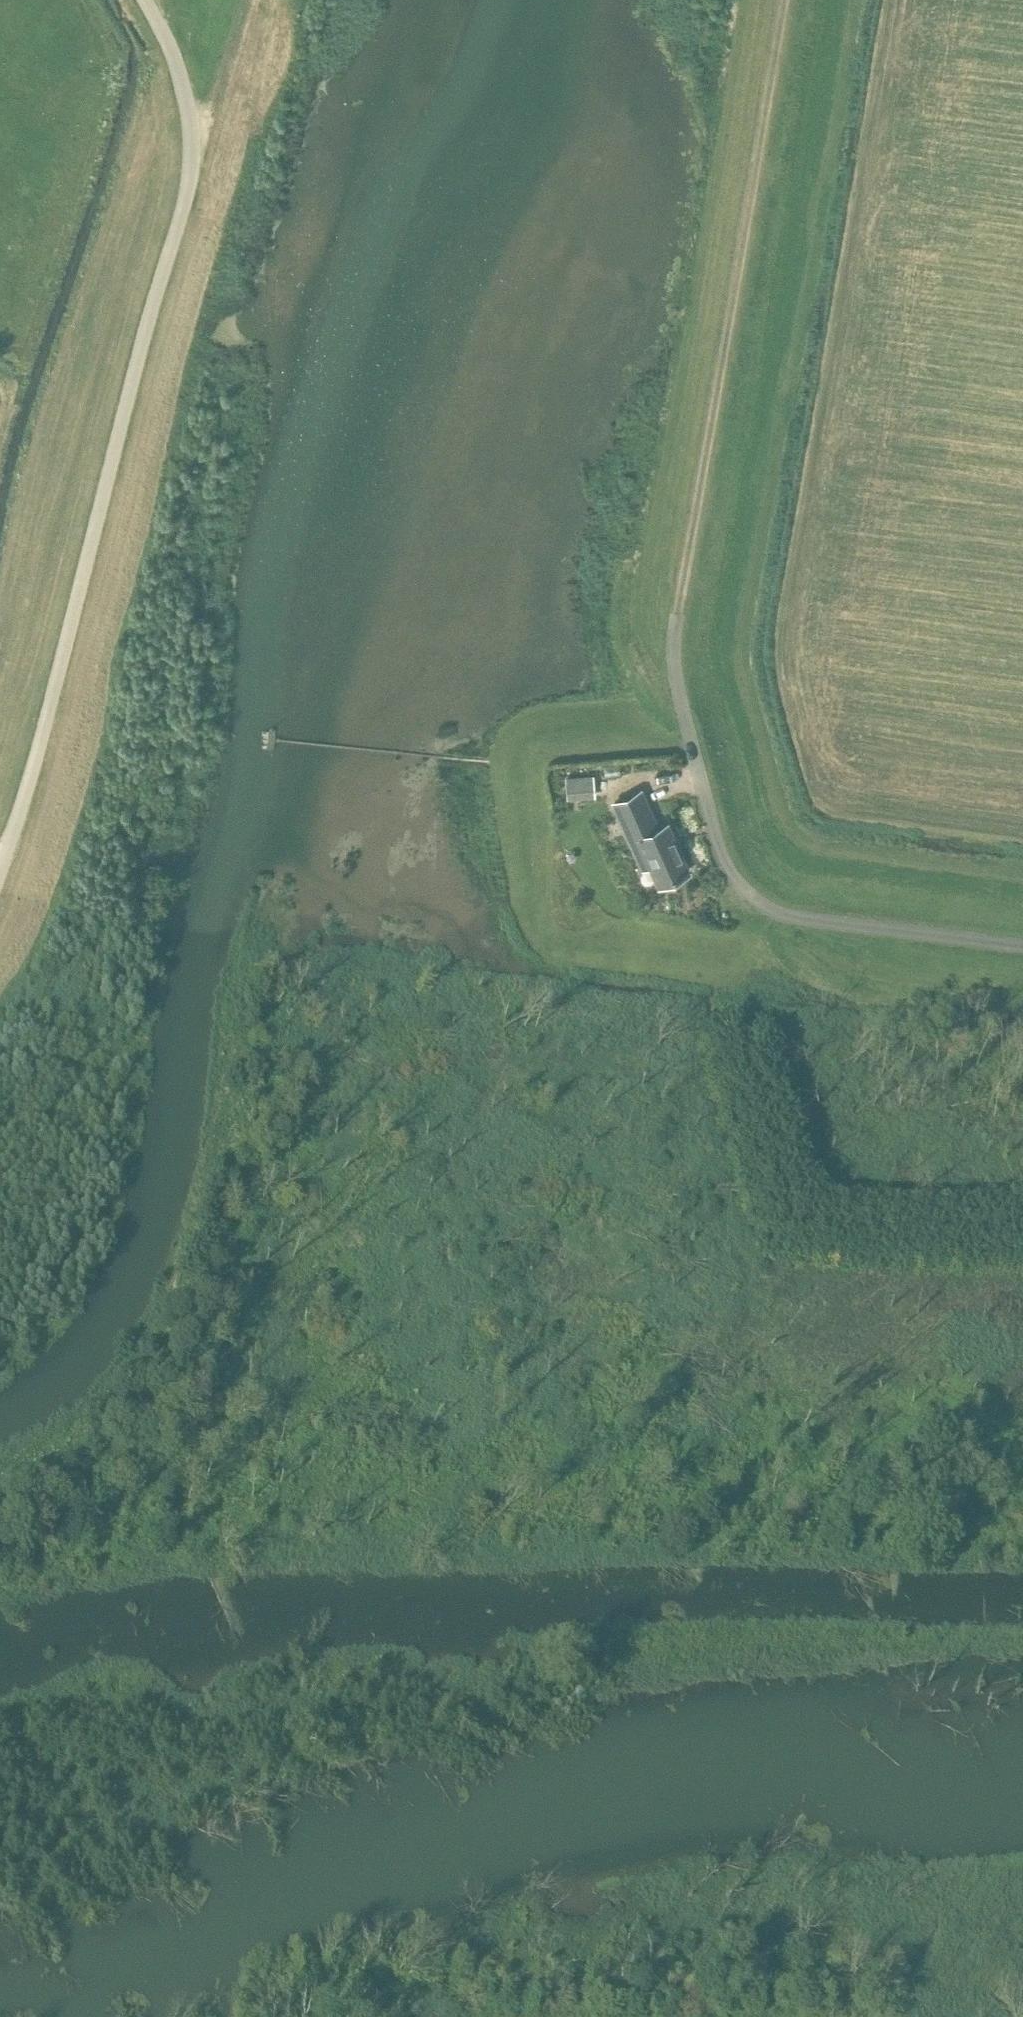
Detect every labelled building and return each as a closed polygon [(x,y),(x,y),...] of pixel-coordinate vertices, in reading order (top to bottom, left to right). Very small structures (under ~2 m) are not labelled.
[(618,764),(603,766),(604,777),(620,775),(618,764)] [(592,777),(565,779),(566,791),(593,790),(592,777)] [(640,791),(614,803),(640,860),(648,856),(660,881),(659,882),(660,883),(686,871),(665,824),(657,828),(640,791)]
